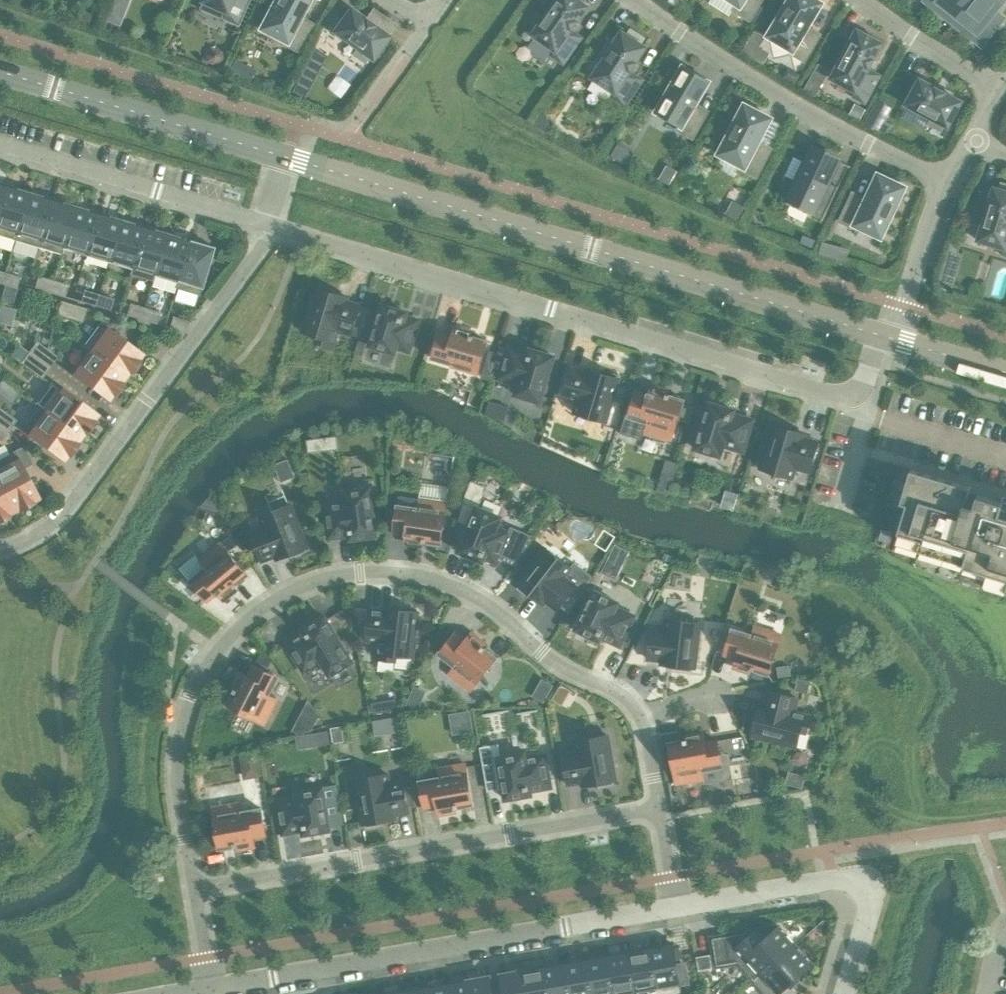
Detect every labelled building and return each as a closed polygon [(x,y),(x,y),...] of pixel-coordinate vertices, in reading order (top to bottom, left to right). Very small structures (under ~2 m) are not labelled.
[(199,1),(224,12),(222,18),(237,25),(248,0),(200,0),(199,1)] [(307,0),(275,0),(261,28),(284,40),(282,43),(298,52),(312,24),(298,16),(307,0)] [(588,6),(583,3),(585,0),(557,0),(533,34),(555,50),(551,55),(563,64),(583,37),(571,29),(588,6)] [(739,4),(734,11),(749,20),(762,0),(733,0),(739,4)] [(807,26),(821,3),(815,0),(790,0),(769,35),(791,49),(789,52),(804,61),(821,34),(807,26)] [(971,0),(926,0),(954,22),(971,0)] [(992,14),(1003,0),(971,0),(954,22),(982,44),(981,45),(982,46),(1001,21),(992,14)] [(388,36),(349,8),(332,31),(356,48),(352,54),(364,63),(368,57),(371,59),(388,36)] [(630,71),(646,47),(641,44),(645,37),(630,28),(626,34),(622,31),(592,77),(615,92),(611,98),(625,107),(643,79),(630,71)] [(869,68),(874,59),(873,59),(882,43),(857,29),(831,78),(855,91),(852,96),(865,103),(881,75),(869,68)] [(318,60),(325,48),(317,43),(310,56),(318,60)] [(695,103),(708,80),(684,66),(657,112),(679,126),(677,130),(693,138),(708,111),(695,103)] [(948,126),(961,101),(919,79),(906,104),(931,118),(928,124),(941,131),(945,125),(948,126)] [(771,149),(757,142),(770,118),(757,112),(759,108),(748,102),(746,106),(745,105),(720,153),(743,165),(741,169),(757,177),(771,149)] [(884,121),(890,109),(877,102),(866,123),(886,134),(891,124),(884,121)] [(823,220),(839,186),(828,181),(838,160),(812,148),(786,203),(823,220)] [(881,236),(904,187),(903,186),(904,182),(893,177),(891,181),(878,175),(867,199),(853,192),(839,221),(855,228),(857,225),(881,236)] [(1001,182),(998,189),(993,187),(977,240),(1004,248),(1002,254),(1005,256),(1005,183),(1001,182)] [(29,191),(5,184),(0,202),(0,235),(14,240),(29,191)] [(37,247),(52,198),(29,191),(14,240),(37,247)] [(60,253),(75,205),(52,198),(37,247),(60,253)] [(85,254),(98,212),(75,205),(60,253),(61,254),(63,247),(85,254)] [(108,261),(121,219),(98,212),(85,254),(108,261)] [(129,274),(144,226),(121,219),(108,261),(130,267),(128,274),(129,274)] [(152,281),(167,233),(144,226),(129,274),(152,281)] [(175,288),(190,239),(167,233),(152,281),(153,281),(155,275),(177,281),(175,288)] [(199,295),(209,261),(214,247),(190,239),(175,288),(199,295)] [(16,288),(19,277),(4,272),(1,283),(16,288)] [(49,291),(52,280),(37,276),(34,287),(49,291)] [(64,296),(67,285),(52,280),(49,291),(64,296)] [(316,342),(333,347),(337,330),(351,334),(360,305),(335,298),(337,294),(332,292),(333,290),(320,286),(319,289),(315,287),(302,331),(318,336),(316,342)] [(95,305),(98,294),(83,290),(80,301),(95,305)] [(110,309),(113,298),(98,294),(95,305),(110,309)] [(81,321),(85,308),(62,301),(57,313),(81,321)] [(141,319),(144,308),(129,303),(126,314),(141,319)] [(381,304),(369,345),(395,353),(396,348),(409,351),(419,320),(406,316),(407,312),(381,304)] [(156,323),(159,312),(144,308),(141,319),(156,323)] [(182,331),(189,321),(172,316),(169,327),(182,331)] [(143,356),(99,324),(83,345),(127,378),(143,356)] [(440,333),(432,358),(478,372),(487,340),(470,335),(471,332),(455,327),(452,337),(440,333)] [(56,357),(36,342),(29,352),(49,367),(56,357)] [(127,378),(83,345),(83,346),(89,350),(73,372),(111,400),(127,378)] [(508,346),(498,378),(518,384),(515,394),(540,402),(554,356),(529,348),(528,352),(508,346)] [(49,367),(29,352),(21,362),(41,377),(49,367)] [(572,368),(563,398),(577,402),(573,412),(606,422),(619,378),(615,377),(616,375),(603,371),(602,373),(598,372),(596,376),(572,368)] [(98,416),(51,381),(35,403),(82,438),(98,416)] [(636,391),(628,417),(647,423),(645,431),(671,439),(683,399),(666,394),(667,390),(651,386),(649,395),(636,391)] [(509,407),(489,401),(485,415),(505,420),(509,407)] [(708,402),(695,448),(720,456),(723,445),(743,451),(752,420),(732,414),(734,410),(708,402)] [(82,438),(35,403),(34,404),(38,407),(22,428),(66,460),(82,438)] [(0,408),(0,424),(8,430),(15,420),(0,408)] [(773,424),(760,468),(792,478),(795,467),(809,471),(818,442),(793,434),(794,431),(790,429),(790,427),(777,423),(777,425),(773,424)] [(13,452),(0,459),(0,486),(14,513),(38,500),(13,452)] [(911,469),(901,502),(906,504),(898,533),(921,540),(918,549),(964,563),(963,566),(1005,578),(1005,503),(970,492),(971,487),(911,469)] [(0,486),(0,520),(14,513),(0,486)] [(349,539),(376,536),(369,488),(343,492),(344,502),(324,505),(329,538),(349,535),(349,539)] [(422,542),(440,544),(446,502),(419,498),(417,507),(398,504),(394,531),(407,533),(406,543),(422,545),(422,542)] [(304,549),(307,547),(291,505),(259,517),(263,527),(250,532),(261,561),(285,552),(287,555),(291,554),(292,556),(305,551),(304,549)] [(484,558),(497,563),(510,532),(497,527),(501,517),(477,507),(458,551),(483,561),(484,558)] [(234,587),(248,575),(221,543),(199,560),(205,567),(190,580),(207,601),(217,592),(223,600),(236,589),(234,587)] [(537,594),(557,610),(576,585),(564,576),(571,568),(544,547),(517,583),(520,586),(518,588),(529,596),(530,594),(534,597),(537,594)] [(601,637),(620,646),(634,616),(615,607),(618,602),(594,591),(576,629),(599,640),(601,637)] [(370,610),(366,640),(380,642),(378,659),(395,661),(396,655),(412,657),(418,611),(414,611),(414,608),(401,607),(400,609),(396,609),(395,613),(370,610)] [(286,644),(304,672),(321,661),(330,675),(352,661),(324,616),(302,630),(304,633),(286,644)] [(691,667),(694,668),(700,623),(666,619),(665,629),(651,628),(647,658),(673,661),(672,665),(677,666),(677,669),(690,670),(691,667)] [(732,628),(724,654),(737,658),(734,667),(749,672),(750,669),(768,674),(780,634),(754,626),(751,634),(732,628)] [(455,633),(438,654),(454,666),(449,673),(471,690),(496,657),(482,646),(484,643),(471,633),(465,641),(455,633)] [(226,704),(264,724),(277,699),(269,695),(278,677),(254,665),(248,677),(239,672),(232,687),(235,688),(226,704)] [(753,732),(752,736),(796,747),(800,731),(806,732),(810,716),(794,712),(797,698),(767,690),(761,715),(757,714),(756,719),(753,718),(750,731),(753,732)] [(669,742),(676,784),(703,779),(702,770),(722,767),(717,740),(704,743),(702,733),(686,736),(687,739),(669,742)] [(612,781),(616,780),(608,735),(575,741),(576,751),(562,754),(568,784),(582,782),(582,786),(598,783),(599,785),(612,783),(612,781)] [(503,787),(505,799),(531,795),(531,791),(551,787),(545,754),(525,758),(524,753),(499,757),(497,745),(481,748),(488,790),(503,787)] [(420,780),(424,807),(437,804),(439,814),(455,811),(454,808),(472,805),(465,763),(438,768),(439,777),(420,780)] [(403,781),(389,784),(387,773),(354,779),(362,824),(366,823),(366,826),(380,824),(379,821),(395,818),(394,814),(409,812),(403,781)] [(277,801),(282,834),(303,830),(303,834),(329,830),(322,788),(296,792),(297,798),(277,801)] [(212,807),(219,849),(237,846),(238,849),(254,846),(252,836),(265,834),(261,808),(241,811),(239,802),(212,807)] [(795,945),(778,926),(764,939),(761,935),(751,943),(742,932),(711,937),(716,967),(738,963),(754,981),(795,945)] [(673,944),(651,947),(659,993),(681,993),(680,983),(688,982),(685,964),(677,965),(673,944)] [(795,945),(754,981),(766,993),(777,993),(787,986),(790,990),(801,980),(797,976),(811,964),(795,945)] [(651,947),(630,951),(637,993),(659,993),(651,947)] [(630,951),(608,955),(615,993),(617,993),(636,991),(637,993),(630,951)] [(608,955),(587,959),(593,993),(615,993),(608,955)] [(587,959),(566,962),(571,993),(593,993),(587,959)] [(566,962),(545,966),(549,993),(571,993),(566,962)] [(545,966),(523,970),(527,993),(549,993),(545,966)] [(523,970),(501,973),(505,993),(527,993),(523,970)] [(489,976),(467,979),(470,993),(492,993),(489,976)] [(467,979),(446,983),(448,993),(470,993),(467,979)] [(446,983),(424,987),(426,993),(448,993),(446,983)]
